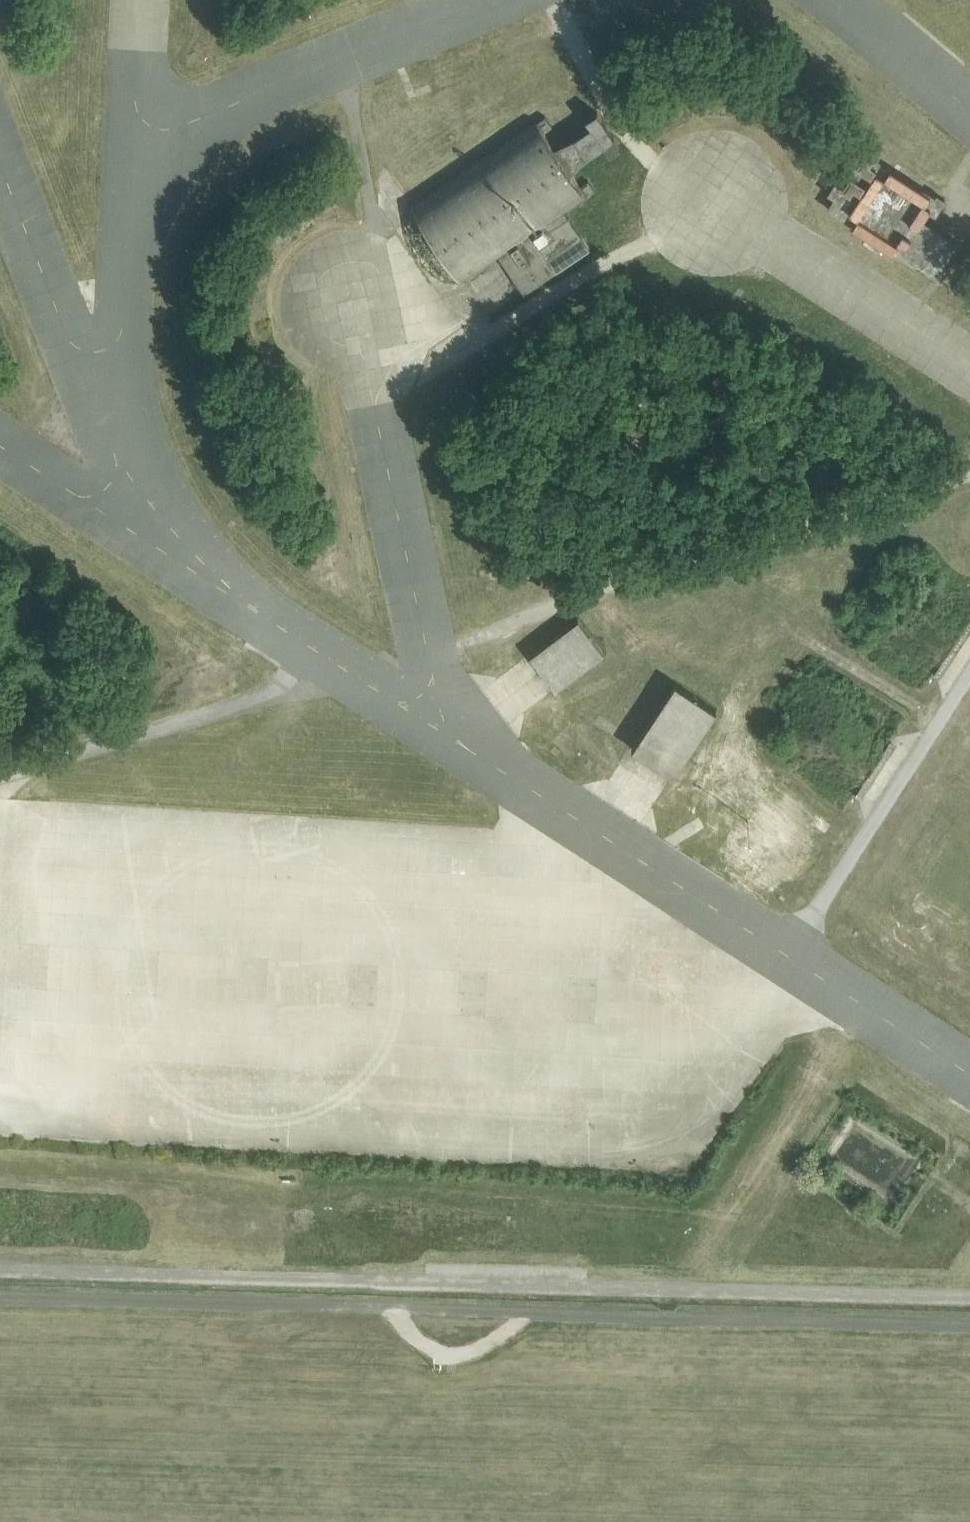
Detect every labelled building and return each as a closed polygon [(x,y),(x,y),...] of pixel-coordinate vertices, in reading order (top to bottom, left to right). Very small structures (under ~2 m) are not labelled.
[(536,118),(411,203),(463,280),(500,255),(524,290),(590,246),(566,210),(588,195),(587,194),(595,188),(588,178),(580,183),(571,170),(589,153),(603,143),(608,149),(619,142),(597,110),(586,117),(591,124),(574,134),(553,144),(544,130),(552,125),(545,115),(537,120),(536,118)] [(937,196),(864,150),(828,207),(934,275),(957,240),(922,218),(937,196)] [(578,617),(529,654),(555,687),(604,650),(578,617)] [(675,681),(632,747),(672,774),(716,708),(675,681)] [(594,762),(587,758),(583,764),(590,768),(594,762)]
